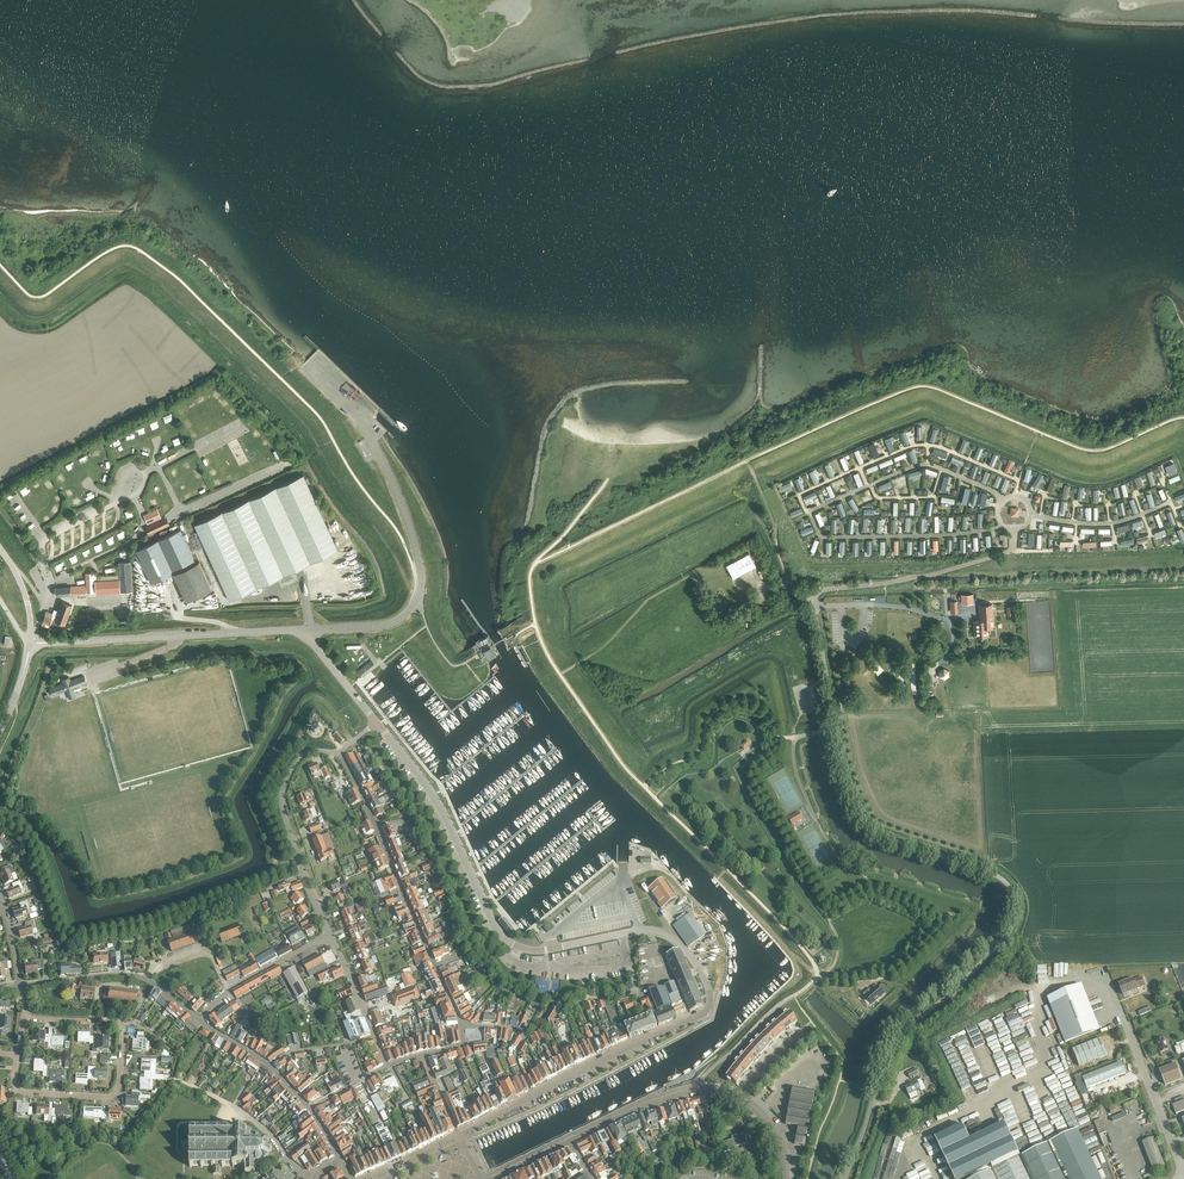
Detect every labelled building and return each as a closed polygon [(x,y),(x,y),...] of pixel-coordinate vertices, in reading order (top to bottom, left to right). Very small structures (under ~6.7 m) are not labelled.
[(214,389),(218,393),(223,390),(219,385),(214,389)] [(222,395),(224,402),(230,400),(228,393),(222,395)] [(167,419),(175,415),(172,408),(164,412),(167,419)] [(152,418),(155,424),(161,421),(158,415),(152,418)] [(894,448),(889,437),(885,439),(890,450),(894,448)] [(163,448),(170,445),(168,439),(160,441),(163,448)] [(963,440),(959,451),(963,453),(967,441),(963,440)] [(145,441),(143,448),(150,450),(152,443),(145,441)] [(870,445),(874,456),(878,454),(874,443),(870,445)] [(979,446),(974,458),(978,459),(983,448),(979,446)] [(854,451),(859,464),(863,462),(858,449),(854,451)] [(947,453),(933,449),(932,453),(946,458),(947,453)] [(905,453),(894,457),(896,461),(907,456),(905,453)] [(993,453),(989,464),(993,466),(998,455),(993,453)] [(840,459),(845,470),(849,468),(844,457),(840,459)] [(964,461),(953,457),(951,461),(963,465),(964,461)] [(891,458),(879,464),(881,468),(893,462),(891,458)] [(1009,459),(1004,471),(1009,472),(1013,461),(1009,459)] [(824,465),(830,477),(834,475),(828,463),(824,465)] [(1159,467),(1162,476),(1167,474),(1166,471),(1168,470),(1166,466),(1164,467),(1163,465),(1159,467)] [(938,472),(926,468),(925,472),(936,476),(938,472)] [(818,481),(814,471),(810,473),(814,483),(818,481)] [(1039,473),(1033,485),(1037,487),(1043,475),(1039,473)] [(905,475),(894,480),(895,484),(906,479),(905,475)] [(1179,475),(1168,479),(1170,483),(1180,478),(1179,475)] [(338,551),(304,476),(195,525),(230,601),(338,551)] [(847,477),(852,489),(856,487),(851,476),(847,477)] [(944,476),(941,487),(948,489),(951,477),(944,476)] [(1134,478),(1137,488),(1143,486),(1140,476),(1134,478)] [(843,478),(832,484),(834,488),(845,483),(843,478)] [(1005,478),(1001,489),(1005,491),(1010,480),(1005,478)] [(1047,490),(1051,492),(1056,480),(1051,478),(1047,490)] [(890,481),(879,486),(881,490),(892,485),(890,481)] [(69,492),(76,489),(73,482),(66,485),(69,492)] [(826,486),(831,497),(835,496),(830,485),(826,486)] [(92,486),(84,488),(86,494),(94,492),(92,486)] [(865,491),(870,502),(874,500),(869,490),(865,491)] [(1174,497),(1176,501),(1183,498),(1183,493),(1174,497)] [(848,500),(855,512),(859,510),(852,498),(848,500)] [(1129,500),(1134,513),(1138,511),(1133,499),(1129,500)] [(837,504),(842,515),(845,514),(841,502),(837,504)] [(872,503),(861,508),(863,512),(874,507),(872,503)] [(143,514),(148,524),(161,517),(157,508),(143,514)] [(802,509),(791,513),(793,517),(803,512),(802,509)] [(815,514),(820,526),(824,524),(819,513),(815,514)] [(1163,525),(1158,513),(1154,515),(1159,527),(1163,525)] [(146,527),(149,534),(170,524),(167,517),(146,527)] [(118,528),(121,533),(127,530),(124,525),(118,528)] [(199,561),(196,563),(180,530),(137,551),(152,583),(174,573),(187,600),(212,589),(199,561)] [(95,540),(97,546),(104,544),(101,538),(95,540)] [(815,539),(810,551),(814,552),(819,540),(815,539)] [(756,565),(749,552),(726,564),(733,577),(756,565)] [(120,579),(121,591),(133,591),(131,561),(119,562),(120,579)] [(86,579),(87,585),(87,592),(95,592),(94,579),(97,579),(96,573),(85,573),(86,579)] [(97,593),(121,591),(120,579),(96,581),(97,593)] [(72,593),(87,592),(87,585),(71,586),(72,593)] [(72,595),(72,593),(71,586),(55,587),(55,596),(72,595)] [(964,589),(964,599),(976,598),(976,589),(964,589)] [(54,614),(52,620),(55,621),(54,621),(65,625),(69,614),(69,613),(72,604),(62,601),(57,615),(54,614)] [(986,627),(993,626),(992,603),(979,604),(980,620),(975,620),(976,620),(976,627),(976,630),(976,636),(976,637),(987,636),(986,627)] [(52,620),(54,614),(46,611),(41,623),(49,626),(49,623),(51,624),(52,620)] [(490,656),(494,653),(491,649),(487,652),(487,651),(481,654),(482,656),(484,660),(491,657),(490,656)] [(366,665),(359,671),(363,676),(369,671),(370,670),(375,666),(376,665),(372,661),(367,665),(366,664),(365,665),(366,665)] [(939,669),(939,678),(944,681),(951,677),(950,669),(944,666),(939,669)] [(73,687),(86,682),(84,676),(70,681),(69,677),(62,679),(63,683),(50,688),(52,695),(66,690),(69,698),(76,696),(73,687)] [(315,733),(316,734),(317,733),(318,733),(319,732),(320,731),(320,730),(320,729),(320,727),(319,726),(318,726),(317,725),(316,725),(315,725),(313,726),(313,727),(312,728),(312,729),(312,730),(312,731),(313,732),(314,733),(315,733)] [(333,736),(340,744),(344,740),(337,732),(333,736)] [(740,746),(744,751),(751,744),(747,740),(740,746)] [(350,754),(345,756),(350,767),(355,776),(363,772),(365,771),(355,752),(350,754)] [(327,768),(320,771),(317,764),(309,767),(312,775),(314,775),(315,778),(322,776),(323,778),(325,777),(326,780),(331,778),(327,768)] [(363,772),(355,776),(358,781),(360,786),(368,782),(371,780),(373,780),(370,775),(367,776),(365,771),(363,772)] [(363,791),(373,785),(371,780),(368,782),(360,786),(363,791)] [(367,798),(375,794),(374,791),(379,788),(377,784),(374,785),(373,785),(363,791),(367,798)] [(346,794),(352,805),(360,801),(355,790),(346,794)] [(308,800),(307,801),(306,799),(308,798),(307,794),(297,797),(300,805),(308,803),(307,802),(309,802),(308,800)] [(375,794),(367,798),(370,804),(378,800),(375,794)] [(385,804),(384,800),(389,797),(387,795),(378,800),(370,804),(373,810),(385,804)] [(382,806),(373,811),(376,817),(385,812),(382,806)] [(314,809),(303,813),(306,821),(317,817),(314,809)] [(788,818),(792,826),(803,819),(799,812),(788,818)] [(361,825),(365,835),(374,831),(370,821),(361,825)] [(321,829),(318,824),(310,827),(312,833),(321,829)] [(391,824),(382,828),(382,829),(382,828),(387,840),(387,841),(396,837),(396,836),(391,825),(391,824)] [(327,852),(334,849),(329,834),(321,836),(320,833),(312,836),(314,840),(313,840),(319,856),(327,852)] [(399,839),(388,843),(391,850),(398,847),(401,845),(399,839)] [(375,863),(386,859),(383,852),(380,846),(370,851),(368,852),(373,864),(375,863)] [(393,857),(401,853),(398,847),(391,850),(393,857)] [(327,852),(319,856),(318,856),(320,862),(328,859),(329,861),(335,859),(332,850),(335,849),(334,849),(327,852)] [(401,853),(393,857),(396,864),(404,860),(401,853)] [(386,859),(375,863),(379,870),(389,866),(386,859)] [(423,867),(426,872),(434,868),(431,862),(423,867)] [(400,879),(409,875),(404,863),(395,867),(400,879)] [(14,881),(11,875),(14,873),(10,865),(1,869),(3,873),(0,874),(0,876),(1,879),(2,878),(4,885),(14,881)] [(400,879),(402,883),(417,876),(415,872),(410,874),(410,875),(409,875),(400,879)] [(375,882),(381,894),(389,891),(398,887),(393,874),(375,882)] [(343,891),(350,889),(345,877),(341,878),(343,883),(339,885),(338,882),(330,885),(333,892),(342,888),(343,891)] [(648,889),(662,909),(676,899),(663,879),(648,889)] [(6,891),(9,898),(21,893),(19,890),(23,889),(19,881),(12,884),(13,888),(6,891)] [(405,891),(415,887),(412,881),(402,884),(405,891)] [(301,882),(291,886),(289,882),(278,886),(278,888),(276,888),(276,890),(271,892),(273,899),(279,897),(277,893),(286,890),(287,894),(303,888),(301,882)] [(418,892),(418,894),(422,892),(421,889),(417,891),(416,887),(415,887),(405,891),(408,897),(418,892)] [(350,889),(343,891),(348,903),(354,900),(350,889)] [(435,897),(444,893),(442,889),(433,892),(435,897)] [(420,897),(418,894),(418,892),(408,897),(410,902),(420,897)] [(291,898),(290,899),(292,903),(294,906),(296,904),(297,904),(304,899),(299,893),(291,898)] [(336,898),(339,907),(346,904),(343,896),(336,898)] [(385,899),(388,905),(395,903),(392,896),(385,899)] [(422,902),(421,901),(420,897),(410,902),(412,907),(422,902)] [(422,902),(412,907),(415,912),(424,908),(423,904),(427,902),(425,899),(421,901),(422,902)] [(12,910),(15,919),(28,915),(28,914),(31,913),(31,912),(31,909),(29,909),(27,901),(19,904),(20,907),(12,910)] [(297,911),(302,918),(308,913),(306,910),(308,909),(305,906),(297,911)] [(344,919),(351,916),(350,913),(352,912),(350,908),(341,912),(344,919)] [(399,919),(410,914),(407,908),(403,909),(396,912),(399,919)] [(289,909),(280,914),(282,918),(292,914),(289,909)] [(418,919),(428,915),(426,910),(415,913),(418,919)] [(399,919),(398,919),(399,922),(403,921),(404,925),(413,921),(410,914),(399,919)] [(674,926),(688,947),(705,935),(691,914),(674,926)] [(421,927),(431,923),(428,915),(418,919),(421,927)] [(351,916),(344,919),(347,927),(356,923),(355,919),(353,920),(351,916)] [(498,922),(511,937),(516,933),(503,918),(498,922)] [(300,923),(302,927),(309,923),(307,919),(300,923)] [(18,929),(20,938),(33,935),(31,930),(35,929),(33,921),(24,923),(25,927),(18,929)] [(405,930),(415,926),(413,921),(404,925),(403,925),(405,930)] [(169,941),(172,952),(199,943),(195,929),(193,923),(171,931),(174,940),(169,941)] [(357,925),(348,929),(351,937),(358,934),(357,930),(359,929),(360,932),(365,930),(362,923),(357,925)] [(424,935),(434,930),(431,923),(421,927),(424,935)] [(242,924),(239,926),(238,924),(218,932),(222,943),(246,934),(242,924)] [(308,935),(315,932),(310,925),(303,929),(304,931),(305,930),(308,935)] [(286,933),(285,933),(287,937),(292,944),(304,937),(300,930),(298,926),(291,931),(286,933)] [(415,926),(405,930),(407,935),(417,931),(415,926)] [(434,930),(424,935),(427,940),(438,934),(436,935),(434,930)] [(409,936),(413,945),(421,942),(417,932),(409,936)] [(266,937),(271,944),(275,942),(271,934),(266,937)] [(358,934),(351,937),(354,944),(363,940),(362,936),(360,937),(358,934)] [(438,934),(427,940),(429,945),(438,940),(447,935),(447,934),(445,935),(444,934),(441,935),(441,936),(440,937),(438,934)] [(290,945),(285,936),(282,938),(284,942),(283,945),(278,948),(278,947),(274,949),(279,957),(282,955),(282,956),(292,950),(289,945),(290,944),(290,945)] [(297,948),(308,943),(306,938),(295,943),(297,948)] [(358,953),(365,950),(364,947),(366,946),(364,943),(355,946),(358,953)] [(416,956),(426,951),(422,943),(412,948),(416,956)] [(323,948),(326,955),(335,951),(332,944),(323,948)] [(432,952),(435,960),(443,957),(442,956),(449,953),(446,946),(432,952)] [(225,951),(228,957),(238,953),(235,947),(225,951)] [(255,960),(257,964),(260,968),(278,958),(273,949),(255,959),(255,960)] [(365,950),(358,953),(361,961),(370,957),(369,953),(366,954),(365,950)] [(666,955),(690,1012),(703,1006),(679,950),(666,955)] [(426,951),(416,956),(413,957),(418,966),(430,961),(426,951)] [(111,954),(112,968),(121,967),(120,953),(111,954)] [(93,955),(94,964),(108,963),(107,954),(93,955)] [(306,970),(310,977),(327,967),(320,954),(303,963),(303,964),(299,966),(302,973),(306,970)] [(255,960),(255,959),(253,955),(249,957),(252,962),(240,969),(244,977),(259,969),(257,964),(255,960)] [(126,957),(121,957),(122,964),(124,964),(124,970),(130,969),(131,969),(132,969),(131,960),(126,960),(126,957)] [(134,960),(132,969),(136,970),(137,970),(142,972),(145,963),(141,962),(142,958),(139,957),(138,961),(134,960)] [(368,962),(362,964),(366,973),(372,970),(371,970),(374,969),(373,964),(378,962),(375,957),(371,958),(372,961),(368,962)] [(33,974),(38,974),(37,970),(42,970),(41,960),(31,961),(31,964),(24,964),(25,974),(32,974),(33,974)] [(427,982),(438,978),(430,962),(422,965),(424,969),(421,970),(423,973),(427,972),(429,976),(425,978),(427,982)] [(60,966),(57,967),(58,971),(61,971),(61,975),(81,974),(81,967),(75,967),(75,964),(70,965),(70,964),(60,965),(60,966)] [(224,973),(228,981),(241,974),(237,966),(224,973)] [(270,977),(271,979),(283,973),(279,966),(268,972),(270,977)] [(444,978),(454,973),(452,969),(452,968),(451,966),(446,968),(445,966),(440,968),(442,973),(444,978)] [(334,979),(344,975),(341,967),(329,973),(328,969),(317,974),(320,981),(333,976),(334,979)] [(284,974),(298,999),(308,993),(294,968),(284,974)] [(268,972),(256,978),(259,984),(270,977),(268,972)] [(392,997),(395,1006),(420,997),(415,984),(417,984),(412,972),(401,976),(404,984),(399,985),(401,989),(395,991),(397,995),(392,997)] [(447,984),(459,978),(461,977),(459,972),(444,979),(447,984)] [(373,981),(370,982),(368,976),(359,980),(366,1001),(389,993),(386,986),(378,989),(376,984),(375,985),(373,981)] [(255,986),(259,984),(256,978),(245,985),(248,990),(251,988),(252,990),(256,988),(255,986)] [(454,1000),(464,995),(462,992),(465,991),(463,986),(459,978),(447,984),(454,1000)] [(1137,989),(1145,985),(1142,978),(1134,981),(1133,980),(1119,985),(1123,995),(1137,990),(1137,989)] [(427,998),(444,992),(438,979),(429,983),(432,991),(425,993),(424,991),(423,993),(420,993),(422,1000),(427,998)] [(213,985),(219,991),(222,987),(217,981),(213,985)] [(665,986),(672,1003),(681,1000),(674,982),(665,986)] [(80,998),(92,1000),(93,989),(82,988),(82,987),(76,986),(76,985),(70,984),(68,994),(75,995),(75,992),(81,993),(80,998)] [(1047,998),(1065,1043),(1099,1030),(1081,984),(1047,998)] [(249,992),(248,990),(245,985),(232,991),(236,999),(249,992)] [(103,999),(136,1004),(138,992),(105,987),(103,999)] [(179,993),(190,1003),(194,998),(186,991),(187,990),(184,987),(179,993)] [(340,996),(341,999),(353,994),(350,988),(336,994),(338,997),(340,996)] [(671,1005),(664,988),(648,989),(657,1011),(660,1009),(661,1012),(666,1010),(665,1008),(671,1005)] [(874,989),(870,993),(867,991),(867,990),(862,994),(866,998),(866,997),(871,1003),(881,995),(875,988),(874,989)] [(156,1001),(162,993),(156,989),(149,999),(155,1003),(156,1001)] [(171,1018),(180,1008),(174,1002),(162,993),(156,1001),(167,1010),(166,1011),(165,1013),(171,1018)] [(464,995),(454,1000),(457,1005),(467,1000),(468,1002),(472,1000),(468,993),(464,995)] [(435,1002),(447,998),(445,994),(434,997),(430,998),(432,1003),(435,1002)] [(261,1002),(263,1005),(272,1000),(270,996),(261,1002)] [(457,1005),(460,1011),(470,1005),(474,1003),(475,1001),(478,1004),(483,999),(480,996),(473,999),(474,1000),(472,1000),(468,1002),(467,1000),(457,1005)] [(630,998),(629,996),(625,997),(623,998),(622,998),(625,1005),(629,1003),(631,1002),(630,998)] [(436,1026),(442,1025),(458,1024),(457,1020),(450,1003),(447,998),(435,1002),(436,1007),(434,1008),(431,1009),(436,1022),(436,1026)] [(190,1007),(195,1012),(202,1004),(197,999),(190,1007)] [(216,1015),(221,1022),(239,1009),(244,1016),(248,1013),(239,999),(235,1002),(234,1001),(216,1015)] [(348,1016),(350,1021),(362,1016),(360,1011),(361,1011),(355,999),(346,1003),(351,1015),(348,1016)] [(9,1029),(9,1017),(0,1017),(1,1008),(10,1008),(10,1001),(8,1000),(6,1000),(6,1002),(0,1002),(0,1029),(9,1029)] [(597,1003),(599,1010),(606,1008),(604,1001),(597,1003)] [(463,1016),(472,1010),(470,1005),(460,1011),(463,1016)] [(673,1010),(677,1018),(686,1014),(682,1005),(673,1009),(674,1010),(673,1010)] [(466,1021),(475,1014),(473,1012),(477,1008),(475,1006),(472,1010),(463,1016),(466,1021)] [(180,1019),(186,1013),(180,1008),(171,1018),(176,1023),(175,1025),(180,1019)] [(546,1017),(550,1024),(558,1011),(552,1008),(546,1017)] [(674,1010),(673,1009),(672,1008),(666,1010),(661,1012),(655,1015),(659,1025),(661,1025),(677,1018),(673,1010),(674,1010)] [(478,1014),(476,1016),(470,1022),(477,1023),(481,1015),(483,1011),(480,1009),(478,1014)] [(496,1022),(496,1024),(500,1025),(506,1025),(506,1021),(501,1020),(502,1010),(498,1009),(497,1012),(496,1022)] [(496,1022),(497,1012),(495,1011),(495,1014),(484,1014),(484,1022),(496,1022)] [(373,1021),(382,1018),(380,1012),(371,1015),(373,1021)] [(506,1025),(511,1026),(517,1028),(523,1014),(520,1012),(517,1017),(512,1016),(507,1015),(506,1021),(506,1025)] [(523,1014),(517,1028),(522,1030),(530,1015),(524,1013),(524,1012),(523,1014)] [(780,1019),(788,1029),(797,1022),(789,1012),(780,1019)] [(137,1019),(143,1022),(146,1016),(141,1013),(137,1019)] [(185,1026),(192,1018),(186,1013),(180,1019),(175,1025),(182,1031),(184,1028),(185,1027),(185,1026)] [(222,1023),(221,1022),(216,1015),(215,1014),(209,1019),(215,1028),(222,1023)] [(231,1019),(235,1024),(241,1019),(238,1014),(231,1019)] [(645,1017),(650,1029),(657,1026),(652,1014),(645,1017)] [(637,1035),(650,1029),(645,1017),(632,1022),(637,1035)] [(185,1026),(185,1027),(195,1035),(202,1027),(192,1018),(185,1026)] [(382,1018),(373,1021),(376,1027),(384,1024),(382,1018)] [(361,1039),(371,1035),(365,1019),(355,1023),(354,1022),(344,1024),(351,1041),(361,1039)] [(780,1036),(788,1029),(780,1019),(771,1026),(780,1036)] [(630,1037),(637,1035),(632,1022),(625,1025),(630,1037)] [(613,1046),(608,1035),(607,1031),(603,1023),(604,1026),(602,1027),(603,1032),(604,1032),(605,1033),(604,1034),(605,1037),(610,1048),(613,1046)] [(236,1025),(229,1036),(235,1040),(241,1043),(248,1031),(243,1027),(242,1028),(236,1025)] [(380,1038),(388,1035),(392,1033),(390,1026),(382,1029),(382,1027),(376,1029),(380,1038)] [(772,1043),(780,1036),(771,1026),(763,1034),(772,1043)] [(202,1027),(197,1035),(202,1039),(206,1041),(211,1032),(202,1027)] [(449,1027),(447,1027),(448,1030),(449,1030),(452,1044),(457,1043),(454,1028),(450,1029),(449,1027)] [(586,1033),(590,1040),(596,1054),(602,1051),(598,1040),(594,1042),(593,1038),(592,1038),(587,1028),(585,1029),(586,1033)] [(443,1030),(437,1031),(438,1037),(439,1041),(446,1040),(444,1030),(443,1030)] [(507,1041),(510,1031),(505,1030),(503,1041),(501,1049),(505,1050),(507,1041)] [(540,1030),(536,1032),(540,1040),(544,1038),(540,1030)] [(617,1030),(615,1031),(616,1031),(621,1042),(628,1038),(625,1030),(619,1033),(617,1030)] [(48,1043),(48,1035),(45,1035),(45,1032),(33,1031),(33,1041),(44,1041),(44,1050),(47,1050),(48,1043)] [(421,1031),(415,1032),(417,1048),(416,1048),(417,1053),(423,1051),(424,1051),(422,1036),(421,1031)] [(613,1046),(621,1042),(616,1031),(608,1035),(613,1046)] [(540,1040),(536,1032),(532,1035),(536,1042),(540,1040)] [(93,1045),(93,1037),(90,1037),(90,1034),(78,1033),(77,1043),(89,1043),(89,1044),(93,1045)] [(430,1033),(427,1034),(427,1035),(430,1050),(435,1049),(436,1049),(434,1038),(431,1038),(430,1033)] [(222,1044),(225,1041),(213,1034),(209,1041),(213,1043),(212,1044),(215,1046),(217,1044),(223,1048),(224,1046),(222,1044)] [(764,1051),(772,1043),(763,1034),(755,1042),(764,1051)] [(48,1043),(48,1047),(51,1048),(51,1047),(63,1047),(63,1037),(52,1037),(52,1036),(48,1035),(48,1043)] [(249,1048),(253,1037),(252,1039),(249,1038),(250,1036),(249,1035),(248,1037),(244,1045),(249,1048)] [(295,1035),(287,1037),(289,1046),(293,1045),(298,1044),(295,1035)] [(382,1044),(390,1041),(388,1035),(380,1038),(382,1044)] [(427,1035),(422,1036),(424,1051),(430,1050),(427,1035)] [(509,1049),(509,1051),(510,1051),(510,1052),(509,1053),(509,1057),(512,1056),(512,1053),(511,1052),(512,1050),(514,1051),(516,1047),(521,1038),(517,1035),(512,1045),(511,1049),(509,1049)] [(146,1041),(144,1041),(144,1037),(143,1037),(137,1036),(136,1036),(136,1040),(133,1039),(132,1051),(142,1052),(142,1051),(146,1051),(146,1041)] [(610,1048),(605,1037),(603,1038),(602,1036),(598,1037),(599,1040),(603,1051),(610,1048)] [(93,1037),(93,1045),(92,1052),(96,1053),(96,1048),(108,1049),(108,1039),(97,1039),(97,1037),(93,1037)] [(254,1051),(260,1039),(260,1038),(259,1040),(253,1037),(249,1048),(254,1051)] [(259,1054),(267,1041),(264,1038),(263,1040),(260,1039),(254,1051),(259,1054)] [(1072,1049),(1078,1066),(1106,1055),(1100,1038),(1072,1049)] [(1156,1042),(1160,1053),(1169,1050),(1165,1038),(1156,1042)] [(578,1039),(576,1040),(579,1047),(577,1048),(583,1061),(588,1059),(581,1043),(578,1039)] [(372,1048),(376,1047),(373,1040),(368,1041),(369,1047),(371,1046),(372,1048)] [(384,1050),(390,1048),(393,1047),(394,1050),(396,1049),(394,1040),(390,1041),(382,1044),(384,1050)] [(413,1040),(407,1042),(408,1046),(411,1055),(417,1053),(416,1048),(415,1048),(413,1040)] [(588,1059),(596,1054),(590,1040),(586,1042),(585,1041),(581,1043),(588,1059)] [(229,1055),(234,1047),(225,1041),(222,1044),(224,1046),(223,1048),(222,1050),(229,1055)] [(259,1054),(266,1059),(268,1055),(270,1052),(271,1050),(265,1047),(269,1041),(267,1041),(259,1054)] [(757,1059),(764,1051),(755,1042),(747,1050),(757,1059)] [(486,1051),(485,1045),(485,1043),(479,1044),(474,1045),(476,1053),(486,1051)] [(519,1051),(524,1053),(528,1046),(523,1043),(519,1051)] [(1177,1054),(1183,1051),(1183,1044),(1175,1047),(1177,1054)] [(583,1061),(577,1048),(575,1045),(568,1048),(569,1049),(563,1052),(563,1053),(566,1060),(570,1067),(583,1061)] [(465,1048),(467,1057),(473,1055),(470,1046),(465,1048)] [(555,1046),(553,1047),(557,1056),(558,1057),(556,1058),(562,1071),(567,1069),(562,1060),(559,1055),(555,1046)] [(237,1060),(242,1051),(234,1047),(229,1055),(237,1060)] [(281,1047),(273,1052),(277,1057),(284,1053),(281,1047)] [(375,1047),(370,1049),(372,1054),(373,1056),(374,1059),(378,1068),(382,1066),(384,1065),(383,1063),(380,1057),(378,1054),(376,1048),(375,1047)] [(402,1057),(399,1049),(394,1051),(397,1059),(402,1057)] [(457,1050),(461,1059),(465,1057),(462,1049),(457,1050)] [(268,1055),(266,1059),(271,1062),(277,1057),(273,1052),(271,1050),(270,1052),(268,1055)] [(448,1059),(448,1060),(449,1059),(458,1056),(456,1050),(447,1054),(448,1056),(449,1059),(448,1059)] [(558,1074),(562,1071),(556,1058),(553,1060),(552,1058),(548,1050),(546,1051),(547,1053),(552,1062),(558,1074)] [(749,1067),(757,1059),(747,1050),(739,1059),(749,1067)] [(246,1064),(252,1057),(246,1054),(242,1051),(237,1060),(235,1062),(244,1067),(246,1064)] [(542,1055),(540,1056),(541,1060),(551,1078),(555,1076),(559,1074),(558,1074),(552,1062),(547,1053),(546,1051),(547,1053),(544,1054),(549,1062),(546,1063),(542,1055)] [(391,1052),(385,1054),(388,1062),(394,1060),(391,1052)] [(563,1053),(559,1055),(562,1060),(567,1069),(570,1067),(566,1060),(563,1053)] [(369,1073),(374,1070),(370,1061),(367,1056),(365,1057),(367,1061),(368,1061),(368,1062),(364,1064),(369,1073)] [(438,1062),(442,1061),(440,1056),(437,1056),(430,1059),(433,1069),(436,1068),(437,1070),(439,1070),(440,1072),(441,1071),(438,1062)] [(508,1059),(511,1067),(517,1065),(514,1056),(508,1059)] [(254,1078),(255,1076),(263,1065),(252,1057),(246,1064),(244,1067),(244,1068),(246,1064),(250,1067),(246,1071),(254,1078)] [(279,1070),(287,1064),(283,1058),(281,1060),(274,1065),(279,1070)] [(378,1068),(374,1059),(370,1061),(374,1070),(378,1068)] [(453,1072),(448,1060),(448,1059),(444,1060),(442,1061),(438,1062),(440,1068),(442,1067),(443,1070),(441,1071),(440,1072),(435,1074),(437,1079),(453,1072)] [(743,1076),(749,1067),(739,1059),(732,1068),(743,1076)] [(46,1077),(47,1065),(43,1065),(44,1060),(34,1060),(33,1072),(43,1072),(43,1077),(46,1077)] [(150,1075),(155,1075),(155,1065),(151,1065),(151,1060),(141,1060),(141,1071),(144,1072),(144,1075),(150,1075)] [(290,1081),(300,1073),(301,1073),(291,1060),(287,1064),(288,1066),(288,1067),(287,1068),(287,1071),(287,1072),(288,1073),(285,1076),(290,1081)] [(545,1081),(551,1078),(541,1060),(536,1063),(539,1068),(545,1081)] [(517,1097),(511,1084),(506,1074),(505,1075),(506,1077),(505,1077),(503,1074),(504,1073),(498,1061),(492,1063),(495,1071),(493,1072),(496,1078),(499,1082),(508,1102),(517,1097)] [(1082,1078),(1086,1089),(1125,1073),(1121,1062),(1082,1078)] [(1159,1070),(1165,1086),(1182,1079),(1176,1063),(1159,1070)] [(258,1073),(255,1076),(258,1079),(260,1076),(265,1079),(266,1078),(271,1072),(263,1065),(258,1073)] [(91,1080),(92,1068),(88,1067),(87,1075),(76,1074),(75,1084),(87,1085),(87,1080),(91,1080)] [(92,1068),(91,1080),(94,1081),(95,1079),(106,1080),(107,1070),(95,1069),(95,1068),(92,1068)] [(525,1092),(516,1074),(515,1071),(514,1068),(512,1069),(515,1076),(517,1078),(513,1080),(521,1095),(525,1092)] [(536,1086),(530,1075),(528,1076),(527,1073),(524,1068),(522,1069),(524,1073),(531,1089),(536,1086)] [(540,1084),(545,1081),(539,1068),(534,1071),(540,1084)] [(736,1085),(743,1076),(732,1068),(725,1077),(736,1085)] [(907,1072),(910,1078),(918,1074),(915,1068),(907,1072)] [(46,1070),(46,1077),(49,1078),(49,1082),(61,1083),(62,1077),(63,1077),(64,1071),(46,1070)] [(536,1086),(540,1084),(534,1071),(530,1074),(530,1075),(536,1086)] [(268,1080),(265,1083),(266,1084),(267,1083),(268,1084),(276,1076),(271,1072),(266,1078),(268,1080)] [(516,1074),(525,1092),(528,1091),(527,1089),(529,1089),(523,1077),(521,1078),(519,1072),(516,1074)] [(297,1089),(311,1077),(310,1075),(308,1077),(306,1075),(303,1077),(300,1073),(290,1081),(297,1089)] [(337,1073),(331,1076),(334,1082),(338,1090),(344,1087),(344,1086),(341,1080),(340,1078),(338,1074),(337,1073)] [(502,1105),(508,1102),(499,1082),(496,1078),(488,1081),(484,1073),(483,1073),(486,1080),(484,1080),(485,1082),(484,1083),(488,1092),(495,1089),(496,1091),(495,1091),(497,1095),(502,1105)] [(169,1076),(155,1075),(150,1075),(144,1075),(144,1079),(140,1078),(140,1090),(149,1091),(150,1080),(166,1081),(169,1076)] [(386,1086),(384,1082),(381,1075),(371,1080),(372,1081),(369,1082),(374,1092),(376,1091),(375,1088),(379,1086),(382,1092),(378,1094),(371,1098),(377,1110),(384,1106),(383,1103),(391,1098),(389,1094),(385,1086),(386,1086)] [(271,1088),(279,1080),(276,1076),(268,1084),(267,1083),(266,1084),(267,1085),(267,1084),(271,1088)] [(311,1077),(297,1089),(301,1093),(315,1082),(313,1079),(311,1077)] [(385,1086),(389,1094),(400,1089),(395,1077),(384,1082),(386,1086),(385,1086)] [(416,1093),(434,1085),(430,1077),(426,1079),(413,1085),(416,1093)] [(920,1079),(916,1081),(914,1078),(908,1081),(909,1084),(905,1087),(911,1099),(918,1096),(915,1090),(919,1088),(920,1091),(925,1089),(920,1079)] [(210,1086),(215,1089),(220,1082),(214,1079),(210,1086)] [(276,1089),(283,1084),(279,1080),(271,1088),(265,1093),(267,1094),(271,1090),(273,1092),(274,1091),(276,1089)] [(517,1097),(521,1095),(513,1080),(512,1080),(513,1083),(511,1084),(517,1097)] [(332,1093),(338,1090),(334,1082),(330,1084),(328,1085),(332,1093)] [(483,1082),(481,1083),(484,1089),(483,1090),(487,1097),(484,1098),(491,1111),(495,1109),(491,1100),(489,1096),(490,1096),(488,1092),(484,1083),(483,1082)] [(287,1092),(288,1091),(283,1084),(276,1089),(274,1091),(277,1093),(272,1097),(276,1102),(281,1097),(282,1097),(282,1096),(286,1093),(287,1092)] [(434,1085),(416,1093),(418,1097),(436,1089),(434,1085)] [(356,1089),(360,1097),(363,1103),(366,1101),(359,1087),(356,1089)] [(795,1144),(805,1146),(815,1091),(792,1087),(785,1125),(798,1127),(795,1144)] [(360,1097),(356,1089),(355,1088),(352,1090),(357,1099),(360,1097)] [(491,1111),(484,1098),(480,1088),(477,1090),(482,1099),(480,1100),(486,1114),(491,1111)] [(1030,1091),(1032,1100),(1044,1098),(1042,1088),(1030,1091)] [(304,1097),(309,1104),(314,1104),(324,1098),(323,1097),(320,1092),(317,1094),(313,1089),(304,1097)] [(339,1096),(344,1104),(355,1098),(350,1090),(339,1096)] [(434,1098),(439,1095),(437,1090),(428,1094),(431,1100),(432,1100),(432,1099),(434,1098)] [(282,1096),(282,1097),(288,1104),(295,1098),(288,1091),(287,1092),(286,1093),(282,1096)] [(150,1094),(140,1094),(132,1093),(132,1097),(126,1096),(126,1106),(138,1107),(138,1099),(150,1099),(150,1094)] [(241,1100),(245,1104),(252,1096),(249,1093),(241,1100)] [(435,1109),(442,1106),(444,1105),(439,1095),(434,1098),(436,1102),(433,1104),(435,1109)] [(495,1109),(502,1105),(497,1095),(492,1097),(492,1099),(491,1100),(495,1109)] [(332,1099),(336,1105),(341,1102),(338,1096),(332,1099)] [(700,1106),(700,1107),(701,1107),(701,1105),(705,1104),(706,1108),(706,1109),(709,1108),(708,1103),(707,1104),(704,1096),(697,1098),(700,1106)] [(1008,1100),(1011,1109),(1025,1104),(1022,1096),(1012,1100),(1012,1098),(1008,1100)] [(1183,1096),(1175,1099),(1177,1103),(1172,1105),(1176,1113),(1183,1110),(1183,1098),(1183,1096)] [(1029,1097),(1026,1099),(1031,1106),(1034,1103),(1029,1097)] [(702,1113),(700,1107),(700,1106),(697,1098),(690,1100),(693,1108),(698,1106),(700,1114),(702,1113)] [(291,1111),(300,1103),(296,1099),(288,1106),(288,1107),(291,1111)] [(406,1107),(406,1106),(412,1102),(411,1100),(404,1104),(401,1105),(403,1109),(406,1107)] [(474,1107),(473,1107),(469,1109),(469,1108),(466,1110),(461,1100),(458,1102),(467,1124),(475,1120),(479,1118),(474,1107)] [(486,1114),(480,1100),(473,1103),(472,1102),(470,1103),(473,1107),(474,1107),(479,1118),(481,1117),(486,1114)] [(693,1108),(690,1100),(684,1101),(689,1117),(692,1115),(694,1121),(696,1120),(693,1108)] [(245,1110),(250,1106),(251,1105),(249,1102),(242,1108),(245,1110)] [(458,1128),(467,1124),(458,1102),(454,1104),(455,1105),(449,1107),(458,1128)] [(687,1127),(690,1126),(683,1102),(676,1104),(680,1115),(683,1114),(685,1120),(684,1120),(687,1127)] [(300,1103),(291,1111),(296,1116),(292,1119),(294,1121),(306,1111),(301,1104),(300,1103)] [(28,1116),(32,1116),(32,1108),(29,1108),(29,1104),(17,1104),(16,1113),(28,1114),(28,1116)] [(319,1116),(327,1109),(324,1104),(315,1110),(319,1116)] [(431,1113),(430,1112),(429,1108),(427,1109),(424,1104),(422,1105),(423,1107),(426,1115),(431,1113)] [(678,1120),(680,1120),(675,1104),(664,1107),(668,1120),(677,1117),(678,1120)] [(52,1117),(52,1109),(49,1109),(49,1106),(37,1105),(36,1114),(48,1115),(48,1122),(51,1122),(52,1117)] [(52,1109),(52,1117),(55,1117),(55,1116),(71,1117),(72,1110),(67,1110),(68,1107),(56,1106),(56,1110),(52,1109)] [(437,1139),(428,1119),(426,1115),(423,1107),(419,1108),(423,1116),(420,1117),(425,1126),(432,1142),(437,1139)] [(105,1120),(105,1113),(102,1112),(102,1109),(84,1108),(83,1118),(101,1119),(101,1120),(105,1120)] [(135,1118),(124,1108),(122,1110),(134,1120),(135,1118)] [(327,1109),(319,1116),(321,1120),(332,1112),(334,1110),(333,1108),(330,1110),(329,1108),(327,1109)] [(105,1113),(105,1120),(108,1121),(109,1119),(120,1120),(121,1110),(109,1109),(108,1113),(105,1113)] [(332,1112),(321,1120),(325,1124),(332,1119),(330,1116),(336,1112),(338,1111),(336,1109),(335,1110),(334,1110),(332,1112)] [(656,1111),(659,1122),(664,1121),(666,1125),(669,1125),(664,1109),(660,1110),(659,1109),(657,1110),(657,1111),(656,1111)] [(446,1134),(440,1121),(437,1113),(435,1110),(430,1112),(431,1113),(435,1122),(442,1137),(446,1134)] [(660,1123),(659,1122),(656,1111),(655,1110),(645,1113),(648,1123),(651,1121),(652,1126),(660,1123)] [(1111,1118),(1113,1123),(1126,1117),(1124,1112),(1111,1118)] [(308,1113),(293,1125),(296,1129),(300,1127),(299,1127),(311,1118),(308,1113)] [(649,1130),(648,1127),(646,1123),(643,1114),(638,1116),(641,1122),(643,1126),(642,1127),(644,1130),(646,1134),(647,1134),(646,1132),(649,1130)] [(328,1129),(341,1118),(342,1117),(340,1115),(333,1121),(332,1119),(325,1124),(328,1129)] [(640,1144),(639,1145),(633,1132),(642,1128),(637,1117),(622,1123),(627,1135),(639,1154),(644,1151),(640,1144)] [(300,1127),(296,1129),(300,1134),(315,1123),(311,1118),(299,1127),(300,1127)] [(341,1118),(328,1129),(331,1133),(344,1122),(341,1118)] [(442,1137),(435,1122),(432,1123),(430,1118),(428,1119),(437,1139),(442,1137)] [(274,1119),(270,1123),(266,1126),(269,1128),(273,1125),(273,1124),(276,1122),(274,1119)] [(440,1121),(446,1134),(455,1130),(450,1120),(447,1121),(445,1119),(440,1121)] [(334,1137),(350,1126),(349,1125),(354,1122),(352,1120),(348,1123),(347,1121),(344,1122),(331,1133),(334,1137)] [(301,1139),(309,1132),(317,1126),(315,1123),(300,1134),(298,1136),(301,1139)] [(1017,1153),(1003,1123),(968,1139),(961,1125),(933,1138),(953,1178),(962,1178),(969,1176),(971,1178),(1100,1178),(1077,1129),(1018,1157),(1016,1153),(1017,1153)] [(604,1131),(609,1141),(616,1154),(621,1151),(618,1145),(628,1141),(621,1124),(604,1131)] [(428,1143),(422,1131),(420,1132),(417,1125),(414,1126),(416,1130),(423,1146),(428,1143)] [(271,1130),(276,1136),(281,1132),(275,1126),(271,1130)] [(312,1141),(321,1133),(317,1126),(309,1132),(311,1135),(307,1138),(308,1139),(306,1141),(307,1143),(310,1142),(310,1141),(311,1141),(312,1141)] [(353,1135),(355,1134),(350,1126),(334,1137),(336,1141),(337,1143),(350,1135),(351,1136),(353,1134),(353,1135)] [(428,1143),(432,1142),(425,1126),(421,1128),(422,1131),(428,1143)] [(202,1129),(192,1129),(192,1127),(191,1127),(191,1129),(190,1129),(190,1130),(191,1130),(191,1139),(190,1139),(190,1140),(191,1140),(191,1144),(188,1144),(187,1144),(184,1144),(184,1143),(183,1143),(183,1152),(184,1152),(184,1151),(187,1151),(187,1152),(187,1151),(188,1151),(188,1154),(191,1154),(191,1155),(189,1155),(189,1156),(191,1156),(191,1165),(189,1165),(189,1166),(191,1166),(191,1167),(192,1167),(192,1166),(202,1166),(202,1167),(203,1166),(212,1166),(212,1167),(213,1167),(213,1166),(214,1166),(214,1170),(214,1171),(214,1175),(220,1175),(220,1171),(221,1171),(221,1170),(220,1170),(220,1166),(222,1166),(222,1167),(224,1167),(224,1166),(233,1166),(233,1167),(234,1167),(234,1166),(245,1166),(245,1171),(243,1171),(243,1172),(245,1172),(245,1174),(246,1174),(246,1172),(248,1172),(254,1172),(254,1173),(255,1173),(255,1172),(256,1172),(256,1162),(258,1162),(259,1160),(259,1159),(263,1158),(264,1159),(266,1159),(268,1157),(269,1156),(268,1155),(269,1151),(271,1151),(272,1150),(272,1147),(271,1146),(270,1146),(268,1142),(269,1141),(269,1139),(266,1137),(265,1137),(264,1138),(260,1137),(260,1135),(259,1134),(256,1134),(255,1135),(252,1135),(252,1131),(247,1130),(247,1129),(247,1130),(236,1129),(236,1128),(235,1128),(235,1129),(224,1129),(224,1128),(223,1128),(223,1129),(214,1129),(214,1127),(213,1127),(213,1129),(203,1129),(203,1127),(202,1127),(202,1129)] [(402,1157),(393,1140),(387,1127),(384,1129),(386,1133),(380,1136),(385,1147),(392,1161),(402,1157)] [(420,1148),(423,1146),(416,1130),(412,1132),(413,1134),(420,1148)] [(606,1143),(609,1141),(604,1131),(597,1134),(602,1144),(604,1148),(608,1146),(606,1143)] [(279,1137),(281,1141),(287,1137),(284,1132),(279,1137)] [(420,1148),(413,1134),(408,1137),(405,1132),(403,1133),(406,1140),(408,1142),(413,1151),(420,1148)] [(915,1132),(911,1135),(915,1145),(920,1142),(915,1132)] [(317,1143),(324,1136),(321,1133),(312,1141),(311,1141),(310,1141),(312,1143),(315,1141),(317,1143)] [(720,1144),(723,1153),(736,1149),(735,1146),(747,1142),(744,1133),(731,1136),(732,1140),(720,1144)] [(904,1133),(899,1134),(902,1146),(908,1145),(907,1138),(906,1139),(904,1133)] [(408,1142),(406,1140),(405,1140),(402,1134),(399,1136),(404,1145),(404,1146),(408,1153),(413,1151),(408,1142)] [(606,1153),(604,1148),(602,1144),(597,1134),(592,1137),(596,1146),(600,1145),(602,1149),(602,1150),(603,1154),(606,1153)] [(349,1137),(351,1136),(350,1135),(337,1143),(340,1149),(352,1143),(350,1139),(349,1137)] [(321,1146),(327,1142),(324,1136),(317,1143),(316,1143),(319,1147),(321,1146)] [(598,1150),(596,1146),(592,1137),(584,1140),(586,1145),(588,1149),(591,1148),(593,1152),(598,1150)] [(1142,1143),(1153,1169),(1164,1165),(1154,1138),(1142,1143)] [(408,1153),(404,1146),(403,1146),(400,1142),(398,1144),(396,1139),(393,1140),(402,1157),(408,1153)] [(389,1163),(379,1144),(377,1140),(375,1142),(377,1147),(377,1146),(380,1151),(378,1152),(384,1164),(389,1163)] [(581,1152),(588,1149),(586,1145),(584,1140),(577,1144),(576,1144),(579,1148),(581,1152)] [(323,1149),(329,1159),(330,1160),(335,1157),(329,1148),(331,1147),(327,1142),(321,1146),(323,1149)] [(312,1148),(309,1145),(308,1143),(303,1147),(306,1152),(312,1148)] [(342,1152),(351,1147),(353,1145),(352,1143),(340,1149),(342,1152)] [(384,1164),(378,1152),(378,1151),(375,1153),(370,1144),(367,1146),(369,1151),(377,1167),(384,1164)] [(392,1161),(385,1147),(383,1147),(381,1144),(380,1144),(379,1144),(389,1163),(392,1161)] [(300,1157),(306,1152),(303,1147),(297,1152),(300,1157)] [(344,1157),(353,1151),(351,1147),(342,1152),(344,1157)] [(559,1153),(563,1160),(569,1158),(571,1161),(573,1160),(576,1166),(575,1167),(579,1172),(583,1169),(569,1148),(559,1153)] [(320,1164),(329,1159),(323,1149),(314,1155),(320,1164)] [(370,1171),(362,1154),(360,1149),(353,1152),(355,1156),(363,1174),(370,1171)] [(320,1164),(314,1155),(312,1151),(306,1155),(314,1168),(314,1169),(320,1165),(320,1164)] [(355,1156),(353,1152),(353,1151),(344,1157),(347,1161),(350,1159),(355,1156)] [(374,1169),(377,1167),(369,1151),(366,1153),(374,1169)] [(295,1161),(300,1157),(297,1152),(290,1156),(293,1159),(295,1161)] [(374,1169),(366,1153),(365,1152),(362,1154),(370,1171),(374,1169)] [(563,1160),(559,1153),(553,1156),(558,1167),(561,1165),(565,1173),(564,1173),(566,1178),(569,1178),(572,1177),(567,1168),(565,1164),(563,1160)] [(933,1153),(928,1155),(932,1166),(937,1164),(933,1153)] [(314,1168),(306,1155),(301,1158),(304,1163),(309,1171),(314,1168)] [(585,1160),(588,1165),(597,1159),(594,1155),(585,1160)] [(356,1177),(363,1174),(355,1156),(350,1159),(355,1167),(351,1169),(356,1177)] [(560,1171),(558,1167),(553,1156),(547,1159),(553,1172),(556,1178),(562,1175),(560,1171)] [(556,1178),(553,1172),(547,1159),(540,1163),(542,1166),(542,1167),(545,1174),(547,1176),(551,1174),(553,1178),(556,1178)] [(593,1172),(601,1168),(603,1167),(600,1161),(589,1167),(593,1172)] [(540,1163),(535,1165),(530,1168),(534,1176),(536,1178),(543,1178),(547,1176),(545,1174),(542,1167),(542,1166),(540,1163)] [(534,1176),(530,1168),(523,1171),(528,1178),(536,1178),(534,1176)] [(601,1168),(593,1172),(596,1176),(604,1172),(601,1168)] [(274,1170),(273,1169),(266,1176),(266,1177),(264,1178),(282,1178),(274,1170)] [(323,1178),(324,1178),(328,1178),(331,1177),(333,1178),(340,1178),(344,1176),(339,1169),(330,1174),(323,1178)] [(606,1177),(609,1175),(607,1170),(604,1172),(596,1176),(598,1178),(602,1178),(606,1177)] [(523,1171),(511,1177),(508,1178),(528,1178),(523,1171)]
